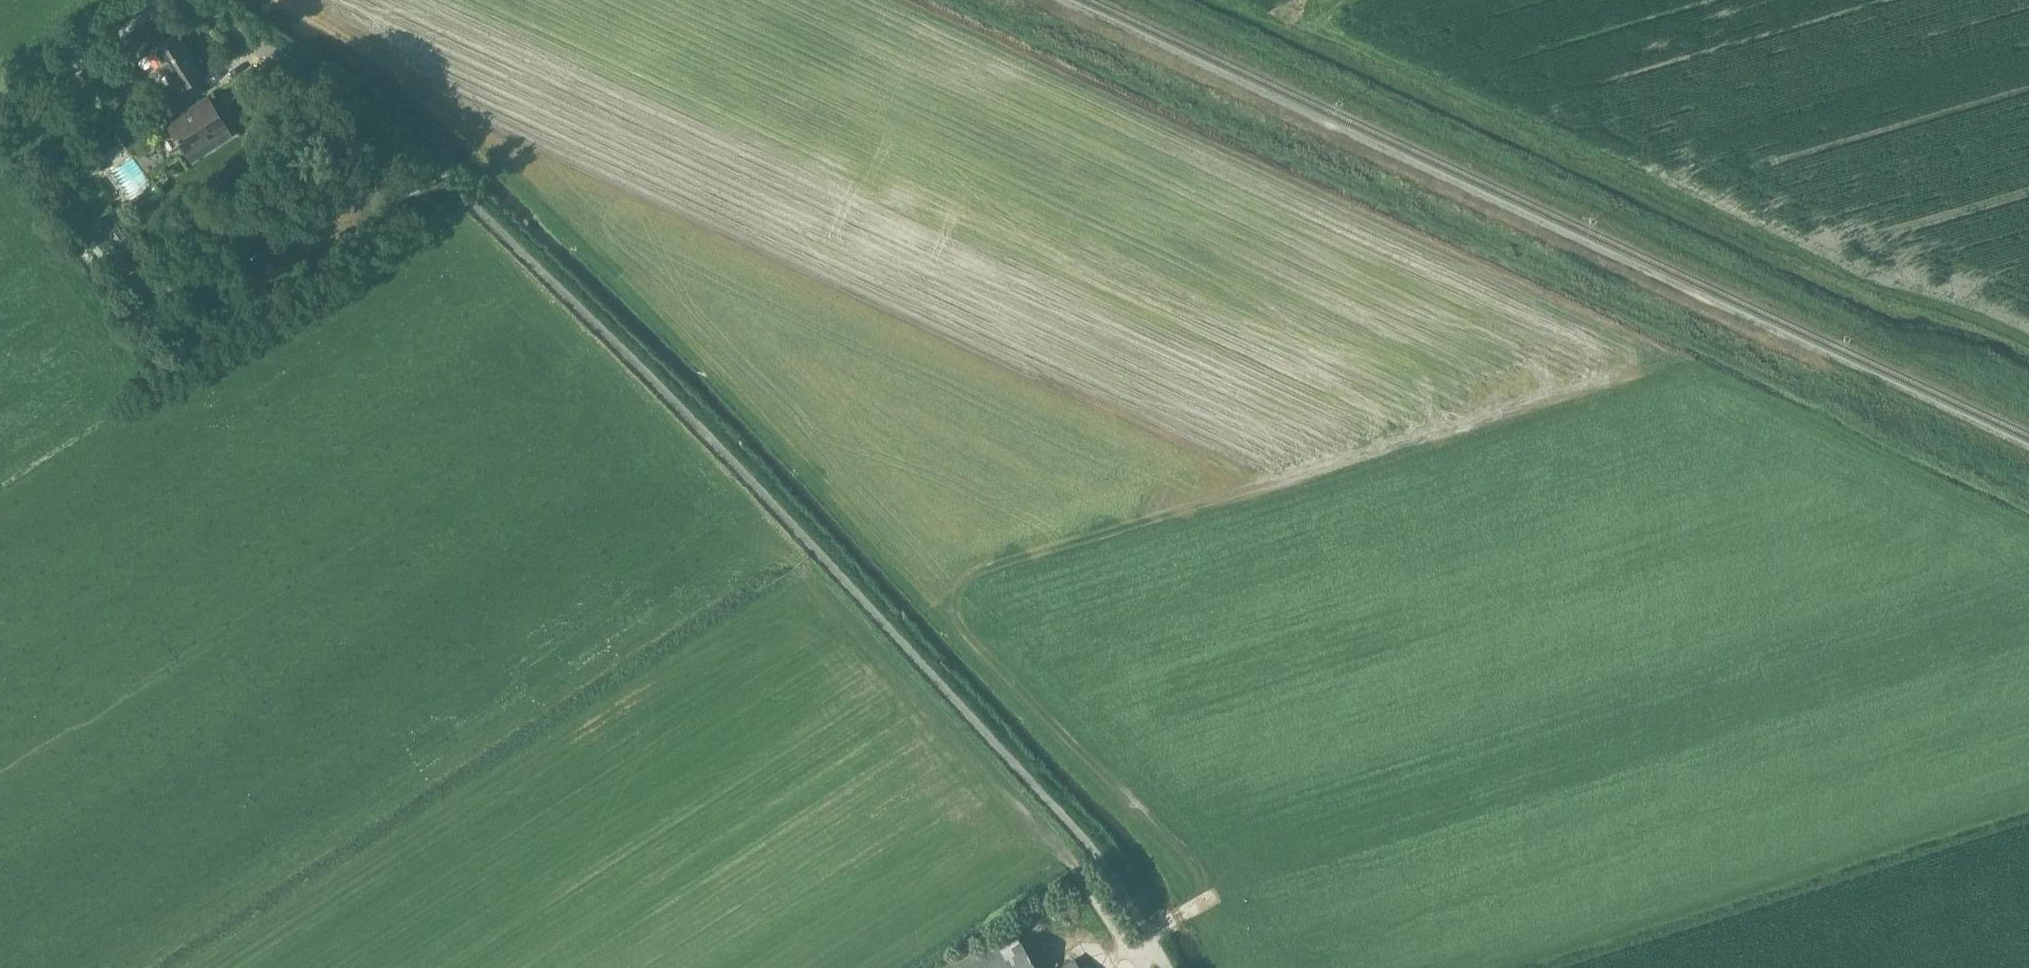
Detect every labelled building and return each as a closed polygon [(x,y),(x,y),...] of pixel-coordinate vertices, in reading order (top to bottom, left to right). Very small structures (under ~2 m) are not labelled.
[(153,50),(179,90),(204,73),(178,33),(153,50)] [(98,56),(91,44),(68,59),(76,71),(98,56)] [(44,68),(33,63),(26,77),(37,83),(44,68)] [(208,81),(225,76),(222,66),(205,72),(208,81)] [(214,133),(226,126),(209,98),(186,111),(174,91),(149,106),(158,121),(166,116),(169,122),(168,123),(187,153),(215,136),(214,133)] [(117,135),(83,157),(92,170),(126,148),(117,135)] [(962,967),(1039,967),(1013,926),(958,962),(962,967)]
